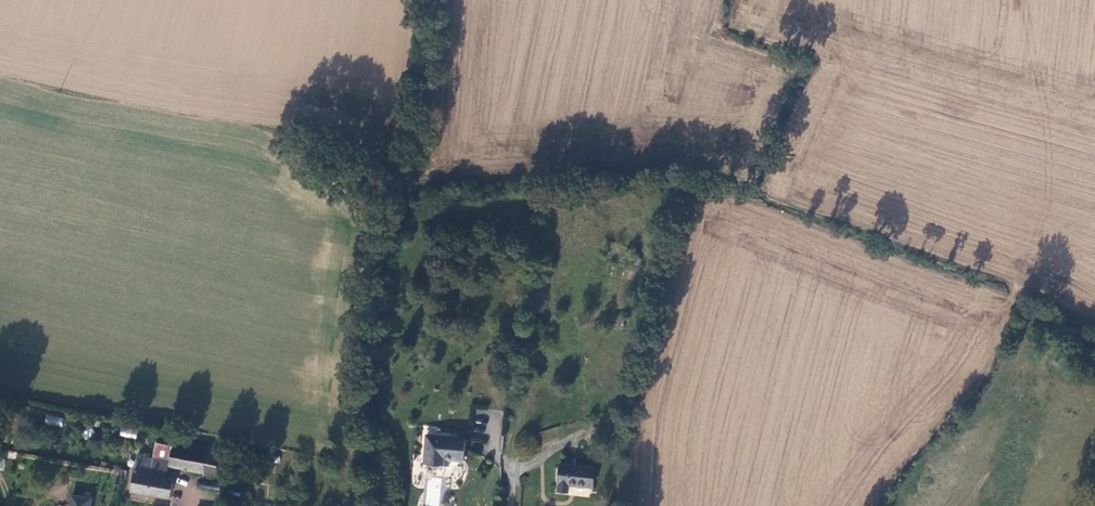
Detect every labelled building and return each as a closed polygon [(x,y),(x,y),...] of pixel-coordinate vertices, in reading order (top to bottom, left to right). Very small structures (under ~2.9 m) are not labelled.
[(653,279),(649,293),(657,295),(662,281),(653,279)] [(46,415),(45,423),(62,426),(63,417),(46,415)] [(119,436),(136,439),(137,430),(121,427),(119,436)] [(428,433),(424,432),(421,462),(447,464),(448,459),(462,460),(464,434),(428,430),(428,433)] [(212,453),(213,445),(166,436),(164,443),(155,441),(152,456),(136,455),(133,468),(128,491),(169,498),(173,476),(166,475),(168,466),(203,473),(204,471),(215,474),(218,454),(212,453)] [(558,462),(555,490),(568,491),(568,484),(591,487),(593,466),(558,462)] [(90,496),(69,491),(66,505),(88,505),(90,496)]
